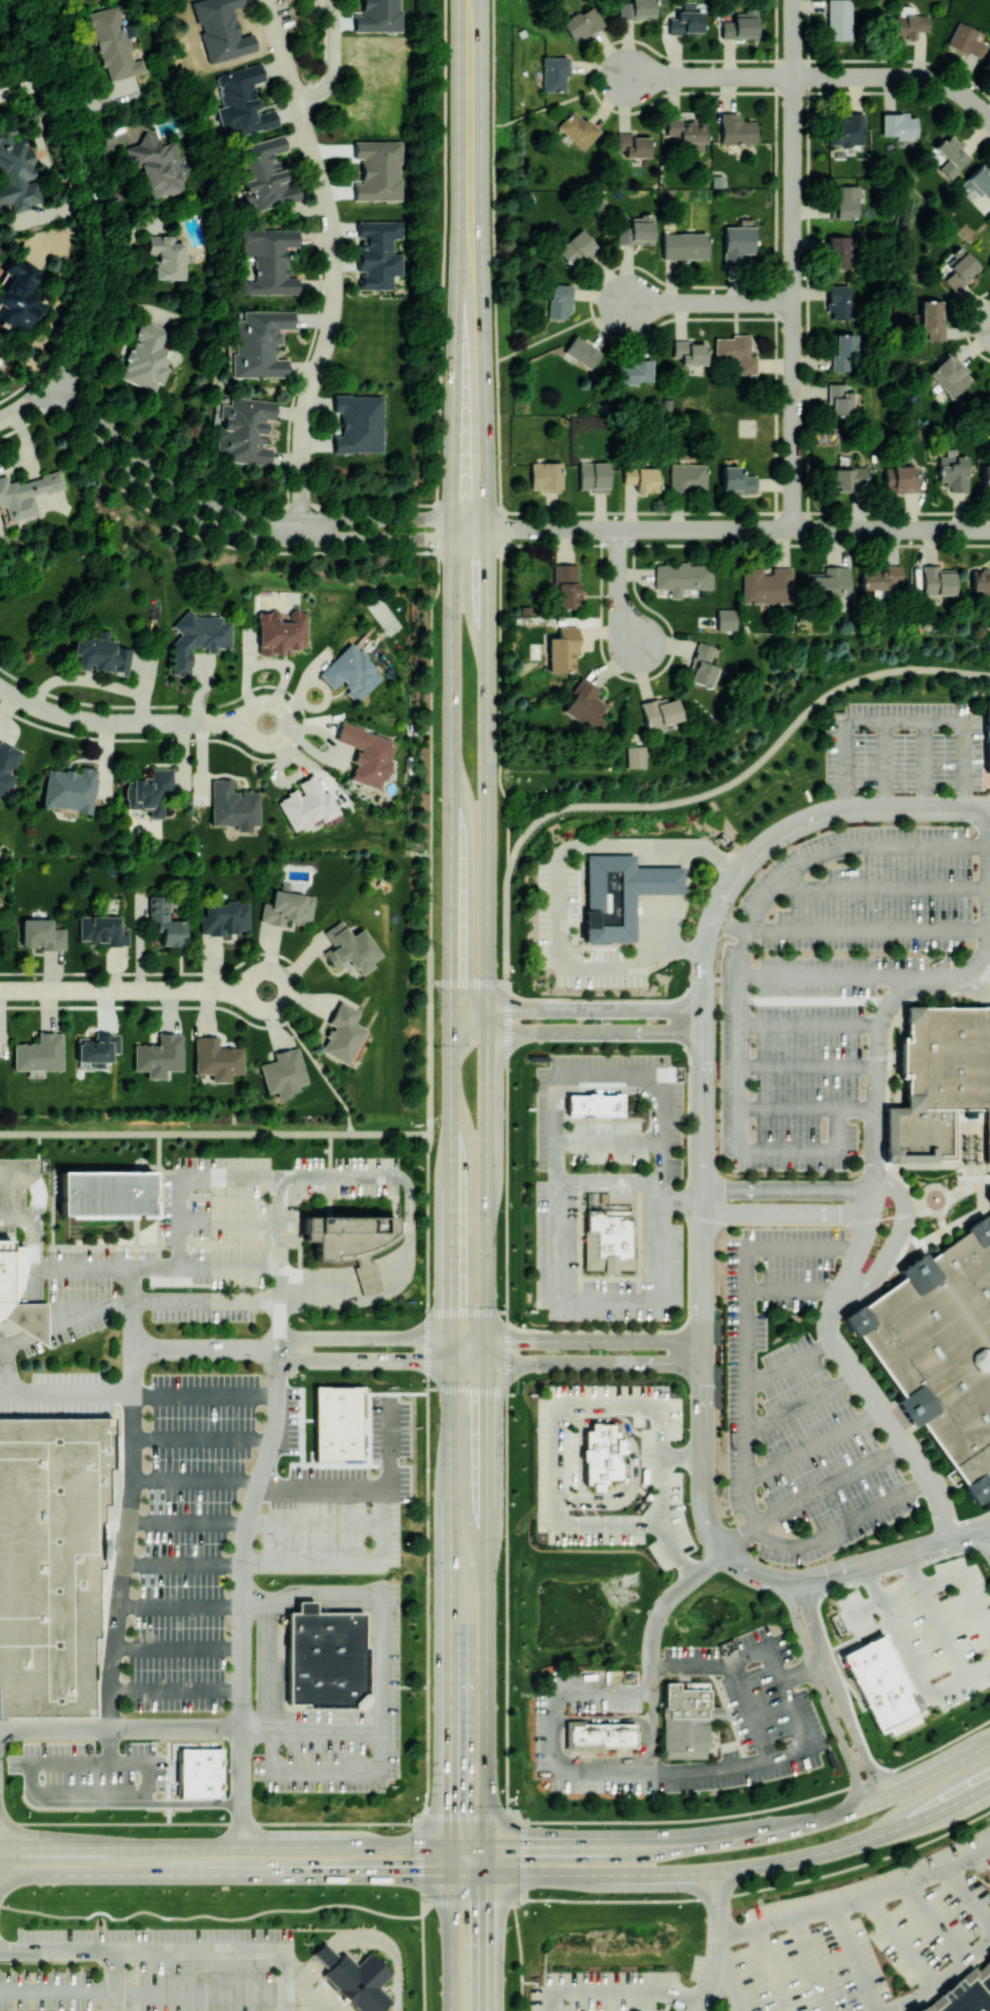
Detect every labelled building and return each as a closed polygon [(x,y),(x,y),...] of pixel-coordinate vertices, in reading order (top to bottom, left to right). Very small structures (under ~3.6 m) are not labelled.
[(654,17),(654,0),(631,0),(631,2),(619,2),(619,18),(654,17)] [(828,39),(852,39),(851,0),(827,0),(828,39)] [(694,1),(680,1),(680,10),(694,10),(694,1)] [(106,81),(145,71),(142,58),(133,60),(119,4),(89,12),(106,81)] [(604,24),(592,4),(561,21),(573,42),(604,24)] [(701,11),(676,10),(676,18),(668,17),(668,32),(701,32),(701,11)] [(757,12),(713,11),(712,22),(721,22),(721,37),(756,38),(757,12)] [(915,37),(915,31),(929,31),(929,15),(895,14),(895,37),(915,37)] [(988,44),(974,38),(978,30),(957,21),(947,44),(982,58),(988,44)] [(568,56),(542,57),(542,91),(565,90),(564,76),(568,76),(568,56)] [(279,125),(275,108),(259,111),(253,83),(265,80),(262,63),(215,73),(223,106),(216,107),(223,138),(279,125)] [(557,126),(582,149),(598,132),(573,109),(557,126)] [(720,143),(756,144),(756,120),(738,120),(738,112),(721,112),(720,143)] [(864,145),(865,112),(848,112),(848,118),(830,117),(829,144),(864,145)] [(917,117),(909,117),(909,112),(882,112),(882,136),(917,136),(917,117)] [(693,142),(693,151),(704,151),(704,121),(681,121),(681,118),(666,118),(666,135),(676,135),(676,142),(693,142)] [(10,203),(11,210),(41,203),(35,178),(26,137),(12,140),(9,125),(0,127),(0,206),(10,203)] [(150,197),(185,188),(173,140),(161,142),(158,131),(141,136),(142,142),(123,147),(129,168),(141,165),(150,197)] [(934,148),(946,159),(938,167),(951,179),(971,156),(962,148),(964,145),(950,131),(934,148)] [(301,199),(297,181),(285,184),(277,152),(287,150),(284,134),(239,145),(248,179),(237,181),(245,213),(301,199)] [(617,134),(616,155),(649,156),(650,135),(617,134)] [(355,140),(355,157),(362,158),(361,182),(354,182),(354,199),(400,200),(401,141),(355,140)] [(837,218),(858,218),(858,185),(836,185),(837,218)] [(617,243),(652,243),(652,216),(618,216),(617,243)] [(358,220),(358,236),(359,236),(358,271),(360,271),(360,288),(392,289),(392,274),(402,275),(402,254),(392,253),(393,238),(402,238),(402,220),(358,220)] [(754,225),(723,226),(724,265),(743,264),(742,253),(754,252),(754,225)] [(241,294),(299,293),(299,277),(287,277),(287,246),(299,246),(299,228),(243,229),(243,255),(254,255),(254,281),(241,281),(241,294)] [(556,250),(573,268),(597,246),(580,228),(556,250)] [(707,258),(707,232),(662,233),(662,259),(707,258)] [(147,254),(155,254),(154,278),(183,279),(185,242),(171,242),(171,235),(148,234),(147,254)] [(849,235),(828,236),(829,268),(850,267),(849,235)] [(955,291),(980,267),(965,252),(940,276),(955,291)] [(23,334),(35,309),(31,306),(36,296),(29,293),(41,270),(11,255),(3,271),(10,275),(3,290),(0,289),(0,323),(23,334)] [(571,284),(549,283),(549,318),(566,318),(566,311),(571,311),(571,284)] [(850,285),(828,284),(828,311),(833,311),(833,319),(849,319),(850,285)] [(921,332),(928,332),(928,340),(944,339),(944,300),(920,300),(921,332)] [(287,376),(287,358),(277,358),(277,344),(282,344),(282,328),(295,328),(295,310),(242,310),(242,319),(234,319),(233,376),(287,376)] [(119,377),(157,392),(170,359),(164,356),(167,348),(161,346),(168,329),(141,319),(133,339),(134,340),(119,377)] [(855,333),(833,334),(834,370),(856,370),(855,333)] [(601,352),(575,334),(563,351),(589,369),(601,352)] [(756,374),(756,355),(750,355),(750,336),(715,336),(715,358),(738,358),(738,374),(756,374)] [(673,357),(680,357),(680,364),(706,364),(706,341),(673,341),(673,357)] [(974,377),(949,351),(927,373),(951,398),(974,377)] [(652,382),(652,359),(618,360),(618,383),(652,382)] [(845,383),(830,382),(829,415),(851,416),(852,391),(845,391),(845,383)] [(334,452),(383,451),(382,394),(333,395),(334,415),(341,415),(341,434),(334,434),(334,452)] [(276,400),(229,397),(229,403),(221,403),(220,426),(218,426),(217,448),(228,448),(227,461),(270,464),(271,446),(265,446),(267,419),(275,420),(276,400)] [(967,456),(956,456),(955,448),(945,448),(945,455),(938,455),(938,484),(958,484),(959,492),(967,492),(967,456)] [(561,462),(530,461),(530,490),(560,490),(561,462)] [(608,492),(609,462),(579,462),(578,488),(591,488),(591,492),(608,492)] [(706,464),(670,463),(669,491),(706,492),(706,464)] [(917,491),(918,465),(892,464),(892,472),(885,472),(885,490),(917,491)] [(755,475),(740,475),(740,466),(721,466),(722,491),(756,491),(755,475)] [(838,491),(866,490),(866,466),(829,467),(830,486),(838,486),(838,491)] [(623,467),(622,483),(635,483),(635,491),(658,492),(658,467),(623,467)] [(4,505),(7,521),(38,514),(34,495),(64,488),(61,471),(16,481),(15,480),(8,482),(6,474),(0,475),(0,506),(4,505)] [(578,563),(554,563),(555,608),(579,608),(578,563)] [(712,564),(654,563),(654,589),(669,589),(669,597),(681,597),(681,588),(712,589),(712,564)] [(806,572),(806,598),(850,597),(849,563),(824,563),(824,572),(806,572)] [(954,594),(954,569),(939,569),(939,564),(922,565),(923,595),(954,594)] [(861,569),(860,588),(892,589),(892,581),(900,581),(901,565),(885,565),(885,570),(861,569)] [(792,567),(771,567),(771,573),(762,573),(762,567),(741,567),(742,603),(792,602),(792,567)] [(971,567),(971,589),(989,589),(989,567),(971,567)] [(716,629),(735,629),(735,608),(716,608),(716,629)] [(307,647),(306,609),(289,610),(290,621),(281,621),(280,610),(258,611),(259,654),(290,653),(290,648),(307,647)] [(231,647),(232,621),(222,621),(222,615),(176,614),(174,674),(191,675),(192,646),(207,647),(207,652),(216,652),(216,647),(231,647)] [(575,626),(558,626),(558,637),(547,637),(548,671),(576,671),(575,626)] [(71,668),(89,670),(127,674),(131,648),(115,646),(116,640),(75,635),(71,668)] [(718,667),(708,663),(714,646),(698,640),(684,679),(711,688),(718,667)] [(383,675),(351,641),(318,673),(333,689),(339,683),(357,701),(383,675)] [(600,689),(582,677),(561,710),(597,734),(605,721),(598,716),(606,703),(595,696),(600,689)] [(640,703),(646,727),(682,719),(676,695),(640,703)] [(396,740),(341,722),(335,740),(358,747),(353,762),(354,762),(349,779),(381,789),(396,740)] [(8,795),(16,772),(15,771),(23,749),(0,741),(0,793),(8,795)] [(645,767),(645,746),(627,745),(627,767),(645,767)] [(47,768),(42,806),(92,812),(98,768),(80,765),(79,772),(47,768)] [(173,768),(152,768),(151,778),(126,778),(126,809),(150,809),(150,817),(163,818),(163,794),(173,794),(173,768)] [(339,811),(329,789),(323,792),(314,773),(296,782),(299,788),(276,798),(292,833),(313,823),(313,824),(339,811)] [(211,779),(210,825),(237,825),(237,830),(251,830),(251,825),(260,825),(260,791),(232,790),(232,779),(211,779)] [(686,894),(686,866),(637,866),(637,854),(590,854),(589,909),(588,909),(588,926),(586,926),(586,943),(602,943),(602,942),(638,942),(638,893),(686,894)] [(315,895),(273,890),(271,903),(262,902),(260,922),(284,925),(284,921),(311,924),(315,895)] [(149,930),(161,930),(161,945),(186,945),(185,919),(168,919),(167,895),(149,895),(149,930)] [(248,931),(248,901),(205,901),(205,914),(201,914),(201,934),(226,934),(226,931),(248,931)] [(79,916),(80,939),(90,939),(90,943),(106,943),(106,945),(129,945),(128,928),(120,928),(120,915),(79,916)] [(65,950),(66,928),(51,927),(51,919),(22,919),(21,944),(42,945),(42,949),(65,950)] [(324,931),(333,945),(323,951),(334,969),(345,963),(350,971),(356,967),(360,974),(374,965),(371,961),(380,955),(363,927),(351,934),(342,920),(324,931)] [(319,1050),(348,1064),(366,1028),(354,1022),(360,1010),(339,1000),(328,1023),(332,1025),(319,1050)] [(989,1162),(989,1006),(906,1006),(906,1020),(906,1040),(899,1040),(899,1073),(906,1073),(906,1107),(885,1107),(885,1161),(934,1161),(934,1159),(954,1159),(954,1109),(988,1108),(988,1162),(989,1162)] [(13,1069),(62,1070),(62,1032),(38,1031),(37,1043),(13,1042),(13,1069)] [(182,1032),(158,1032),(158,1043),(134,1043),(133,1070),(147,1070),(147,1078),(165,1078),(165,1070),(182,1070),(182,1032)] [(76,1060),(111,1061),(112,1052),(119,1052),(119,1033),(95,1033),(95,1037),(77,1037),(76,1060)] [(194,1073),(211,1073),(212,1081),(231,1081),(230,1074),(243,1073),(243,1047),(218,1047),(218,1036),(194,1036),(194,1073)] [(259,1064),(267,1093),(275,1091),(277,1096),(299,1090),(298,1085),(308,1082),(298,1046),(273,1053),(275,1059),(259,1064)] [(567,1093),(567,1115),(622,1115),(622,1092),(567,1093)] [(59,1173),(157,1173),(157,1219),(59,1219),(59,1173)] [(586,1270),(633,1269),(633,1203),(609,1204),(608,1192),(585,1192),(586,1270)] [(985,1217),(989,1213),(989,1488),(989,1491),(974,1503),(962,1485),(963,1484),(919,1422),(912,1427),(894,1400),(900,1396),(856,1334),(854,1336),(840,1317),(859,1303),(861,1306),(869,1300),(902,1276),(897,1269),(923,1251),(928,1257),(966,1230),(964,1228),(983,1214),(985,1217)] [(305,1217),(394,1220),(395,1235),(393,1248),(381,1252),(372,1259),(387,1290),(368,1301),(359,1269),(355,1258),(339,1265),(323,1265),(320,1244),(305,1245),(305,1217)] [(4,1323),(0,1325),(0,1242),(22,1241),(22,1279),(18,1304),(4,1323)] [(320,1390),(366,1389),(366,1464),(320,1465),(320,1390)] [(93,1713),(92,1637),(98,1637),(97,1566),(104,1566),(103,1504),(112,1504),(112,1417),(0,1418),(0,1713),(93,1713)] [(591,1422),(591,1430),(584,1430),(584,1482),(591,1482),(591,1486),(603,1486),(603,1484),(608,1484),(608,1480),(622,1480),(622,1461),(620,1461),(621,1430),(615,1430),(615,1422),(591,1422)] [(288,1612),(289,1703),(306,1703),(306,1708),(354,1707),(369,1693),(369,1645),(364,1645),(364,1611),(315,1612),(315,1607),(315,1600),(297,1601),(297,1607),(297,1612),(288,1612)] [(842,1655),(885,1633),(925,1711),(920,1713),(925,1722),(895,1737),(890,1727),(881,1732),(842,1655)] [(664,1681),(664,1749),(665,1749),(665,1756),(706,1757),(706,1750),(708,1750),(708,1719),(723,1719),(723,1703),(710,1703),(710,1681),(664,1681)] [(636,1722),(569,1722),(569,1747),(636,1747),(636,1722)] [(182,1799),(224,1799),(224,1750),(182,1750),(182,1799)] [(340,1956),(324,1940),(312,1953),(328,1969),(340,1956)] [(328,1969),(323,1974),(360,2010),(378,2010),(391,1998),(379,1987),(391,1975),(368,1952),(357,1963),(345,1951),(340,1956),(328,1969)] [(924,2005),(911,2010),(989,2010),(989,1953),(924,2005)]
